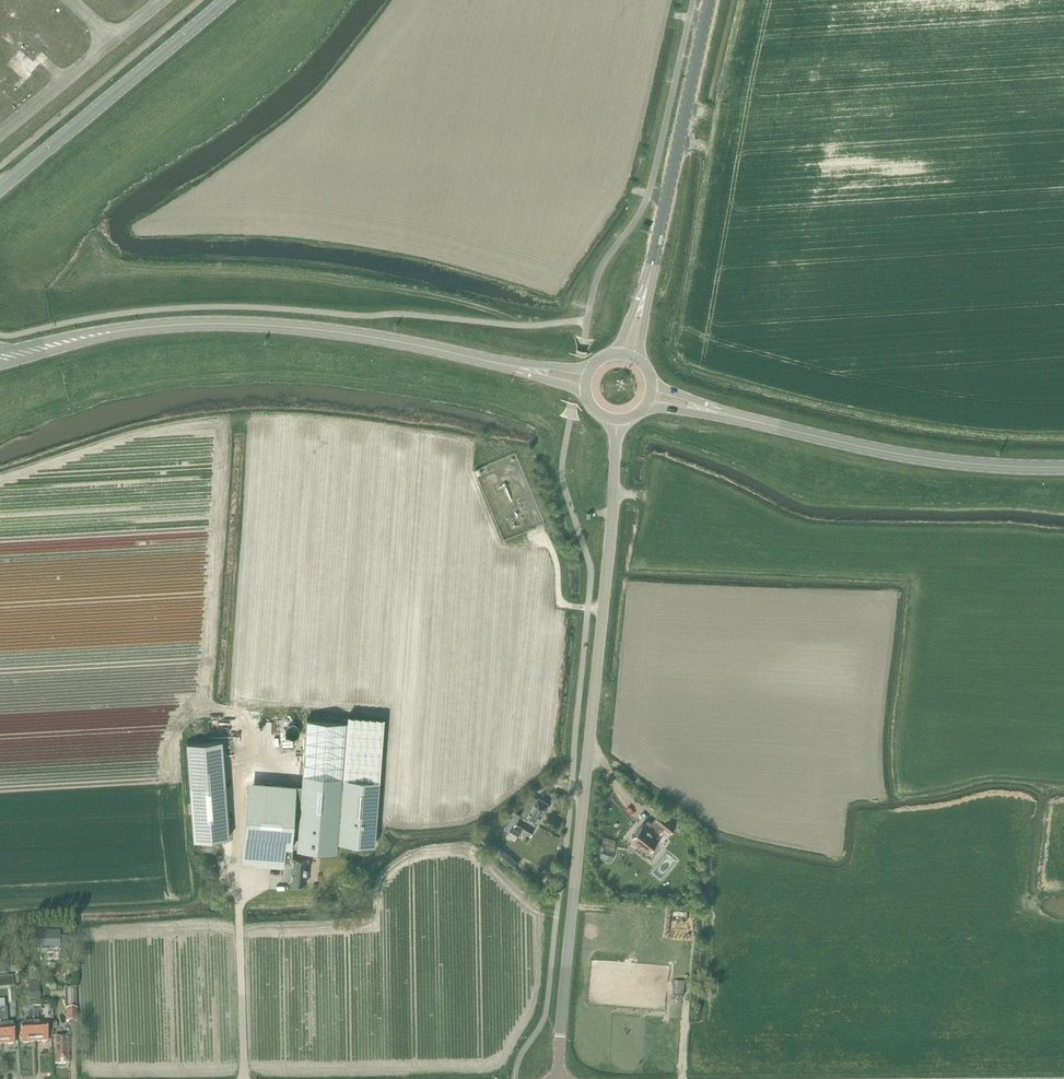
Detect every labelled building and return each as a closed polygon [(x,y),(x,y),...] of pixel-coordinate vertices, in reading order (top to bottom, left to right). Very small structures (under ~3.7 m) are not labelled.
[(24,47),(17,55),(33,70),(40,62),(24,47)] [(247,793),(243,863),(255,864),(255,866),(284,868),(285,853),(292,853),(291,882),(307,883),(308,858),(292,857),(293,849),(336,852),(337,842),(375,844),(383,717),(347,715),(347,721),(306,719),(301,796),(247,793)] [(221,740),(186,743),(195,840),(230,838),(221,740)] [(562,793),(565,787),(553,781),(550,787),(562,793)] [(530,835),(549,805),(538,798),(537,800),(533,797),(515,825),(530,835)] [(658,836),(662,832),(665,827),(671,832),(677,825),(660,812),(655,819),(651,823),(648,820),(644,825),(643,824),(633,837),(650,851),(661,838),(658,836)] [(506,821),(510,824),(514,819),(510,816),(506,821)] [(519,862),(503,849),(497,856),(512,869),(519,862)] [(33,947),(61,947),(61,936),(33,936),(33,947)] [(38,981),(28,982),(30,1002),(40,1001),(38,981)] [(76,988),(65,989),(67,1022),(78,1022),(76,988)] [(2,1044),(16,1042),(14,1025),(6,1026),(5,1014),(6,1014),(5,999),(0,1000),(0,1014),(0,1015),(2,1044)] [(42,1006),(39,1006),(33,1007),(35,1041),(49,1040),(48,1023),(39,1024),(38,1012),(42,1011),(42,1006)] [(22,1041),(35,1041),(33,1007),(28,1007),(30,1024),(21,1025),(22,1041)] [(56,1063),(70,1063),(69,1035),(55,1035),(56,1063)]
